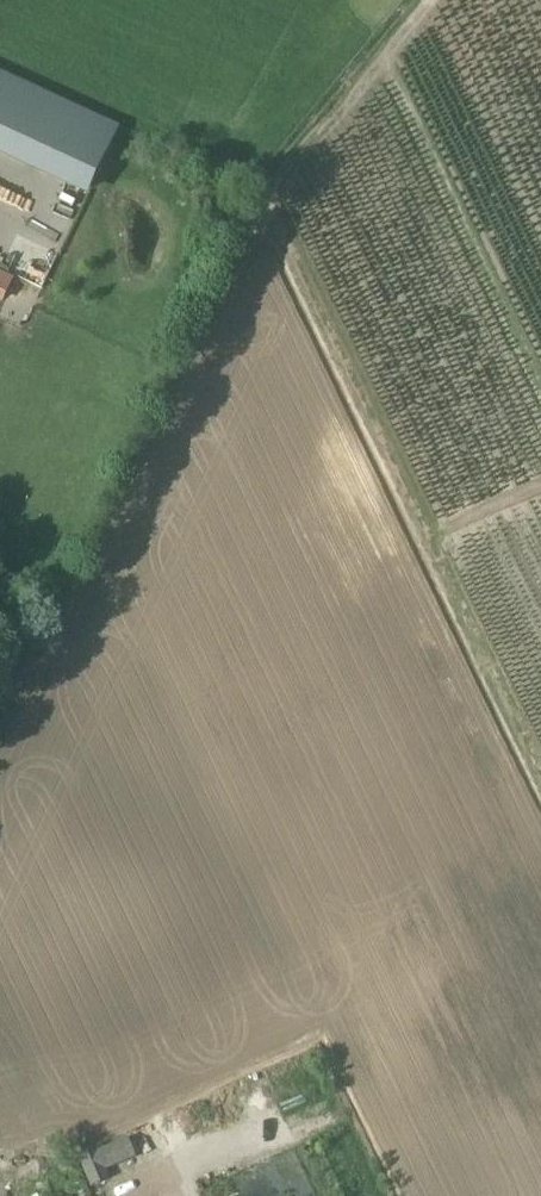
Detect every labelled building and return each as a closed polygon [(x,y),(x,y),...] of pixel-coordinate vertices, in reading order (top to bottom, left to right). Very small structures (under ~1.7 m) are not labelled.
[(88,186),(93,189),(109,152),(120,129),(115,127),(0,73),(0,146),(88,186)] [(1,303),(13,277),(0,272),(0,302),(1,303)] [(104,1172),(135,1158),(127,1140),(122,1142),(118,1133),(92,1144),(95,1151),(77,1159),(90,1190),(108,1181),(104,1172)]
